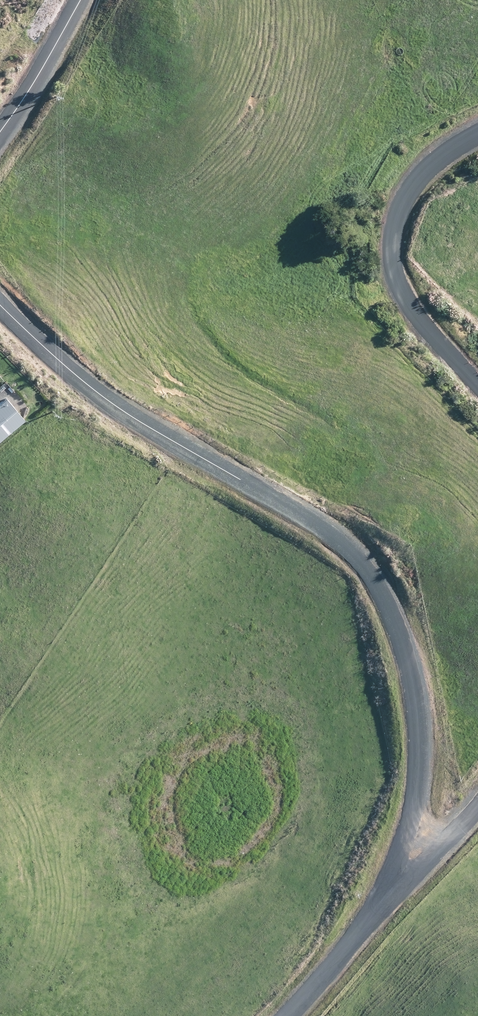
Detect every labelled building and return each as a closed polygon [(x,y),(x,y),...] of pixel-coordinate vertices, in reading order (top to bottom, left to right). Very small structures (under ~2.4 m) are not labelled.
[(7,401),(0,406),(0,441),(24,422),(7,401)]
